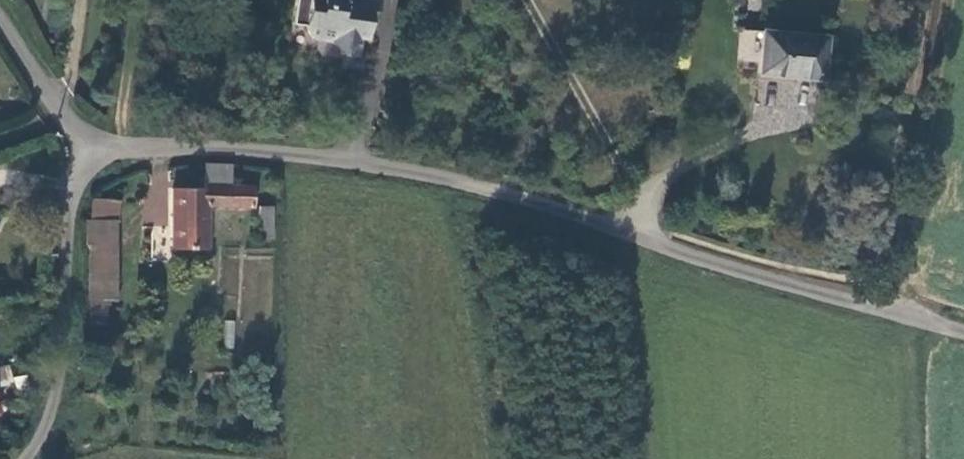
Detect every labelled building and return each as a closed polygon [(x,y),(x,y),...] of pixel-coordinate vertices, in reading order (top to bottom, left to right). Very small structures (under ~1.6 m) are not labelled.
[(289,21),(303,23),(309,37),(332,41),(339,53),(352,55),(355,36),(362,37),(366,11),(373,11),(375,0),(292,0),(289,21)] [(820,36),(758,30),(753,73),(815,80),(820,36)] [(773,112),(812,113),(813,82),(774,80),(773,112)] [(247,206),(248,184),(228,183),(228,163),(201,162),(201,184),(167,183),(164,243),(198,245),(200,203),(247,206)] [(256,207),(256,240),(270,239),(270,207),(256,207)] [(88,222),(84,296),(111,297),(114,223),(88,222)]
